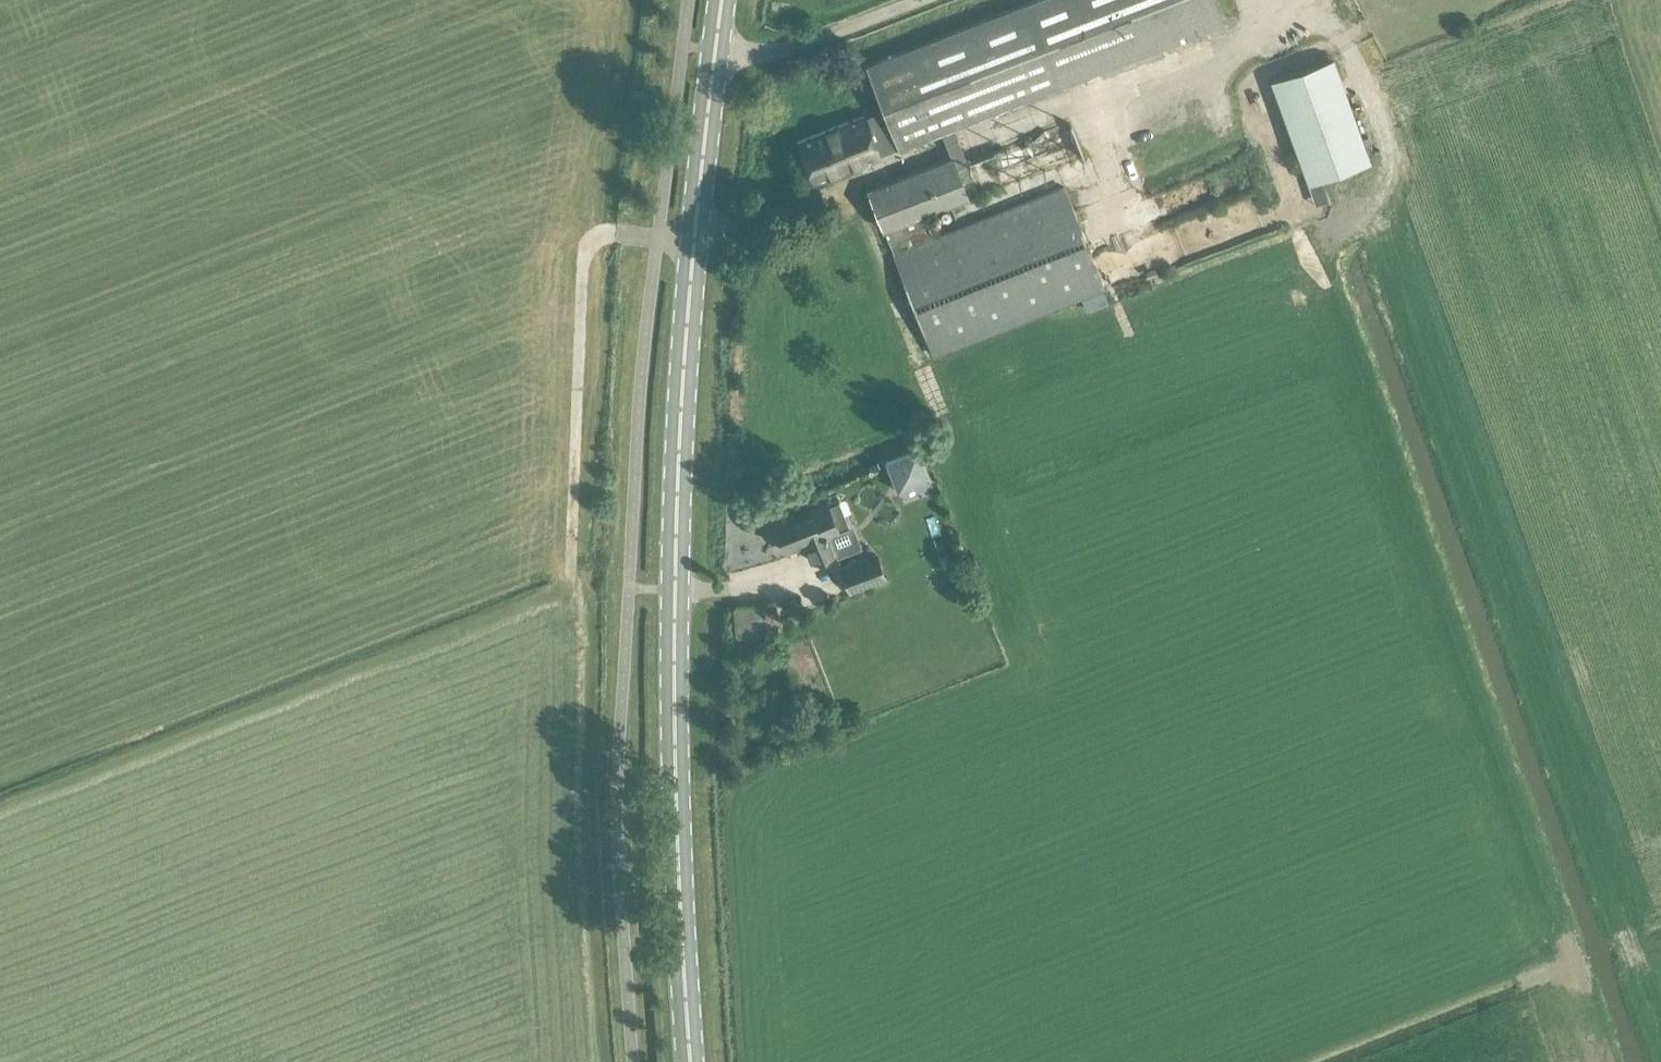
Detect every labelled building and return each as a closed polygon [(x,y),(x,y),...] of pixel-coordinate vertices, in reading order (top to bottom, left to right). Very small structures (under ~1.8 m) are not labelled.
[(867,64),(884,109),(798,140),(814,180),(882,154),(880,151),(897,144),(897,147),(1100,68),(1103,75),(1227,27),(1217,0),(1030,0),(1027,1),(867,64)] [(1271,79),(1308,182),(1364,163),(1328,60),(1271,79)] [(1092,178),(1069,120),(1030,134),(1006,144),(1006,143),(967,159),(967,157),(964,157),(960,156),(954,158),(953,158),(871,190),(936,354),(1104,288),(1065,189),(1092,178)] [(885,463),(897,495),(932,482),(919,449),(885,463)] [(839,531),(829,503),(793,517),(791,513),(774,520),(786,552),(806,544),(812,561),(839,551),(832,534),(839,531)] [(850,591),(887,576),(878,553),(841,567),(850,591)] [(735,638),(768,636),(766,603),(743,605),(732,606),(735,631),(735,638)]
